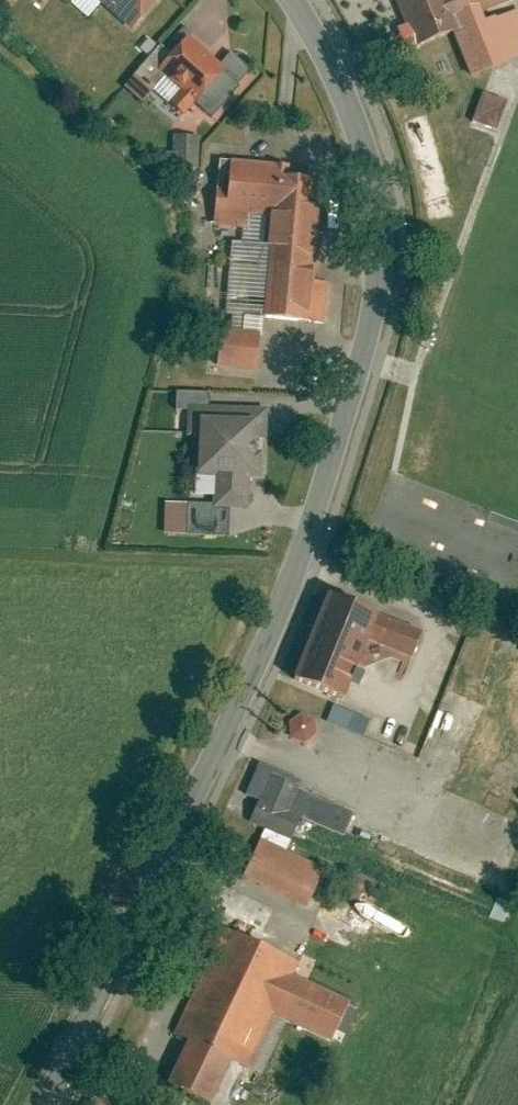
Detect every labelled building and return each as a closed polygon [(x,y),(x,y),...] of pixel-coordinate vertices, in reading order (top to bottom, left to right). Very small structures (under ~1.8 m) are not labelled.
[(138,31),(165,0),(103,0),(138,31)] [(499,5),(511,0),(402,0),(421,49),(461,33),(477,75),(517,60),(517,54),(499,5)] [(195,35),(178,54),(168,45),(131,86),(150,103),(173,77),(202,103),(204,101),(219,114),(256,70),(236,53),(227,64),(195,35)] [(511,96),(489,89),(479,117),(501,125),(511,96)] [(205,168),(206,136),(180,135),(179,154),(170,153),(169,167),(205,168)] [(336,281),(322,280),(330,180),(291,177),(292,165),(224,159),(220,224),(249,226),(248,244),(239,243),(233,316),(240,316),(238,329),(230,329),(226,364),(262,367),(266,332),(267,319),(271,319),(318,323),(333,324),(336,281)] [(200,495),(218,496),(218,504),(171,502),(169,532),(234,536),(235,507),(254,508),(255,475),(260,476),(262,437),(272,437),(273,408),(217,406),(217,392),(183,391),(183,408),(194,408),(193,434),(207,435),(205,473),(201,473),(200,495)] [(382,611),(334,591),(299,674),(347,693),(372,634),(382,611)] [(423,628),(382,611),(372,634),(414,651),(423,628)] [(360,710),(339,702),(333,717),(354,726),(360,710)] [(359,813),(303,789),(307,780),(265,763),(252,793),(265,799),(257,818),(273,824),(299,835),(308,813),(351,831),(359,813)] [(299,835),(273,824),(268,836),(294,847),(299,835)] [(294,847),(268,836),(252,873),(318,901),(322,893),(344,902),(356,873),(294,847)] [(499,914),(512,919),(517,904),(517,902),(506,897),(499,914)] [(354,1001),(286,973),(294,954),(228,927),(185,1030),(198,1035),(179,1081),(220,1098),(240,1052),(251,1057),(273,1005),(341,1033),(354,1001)]
